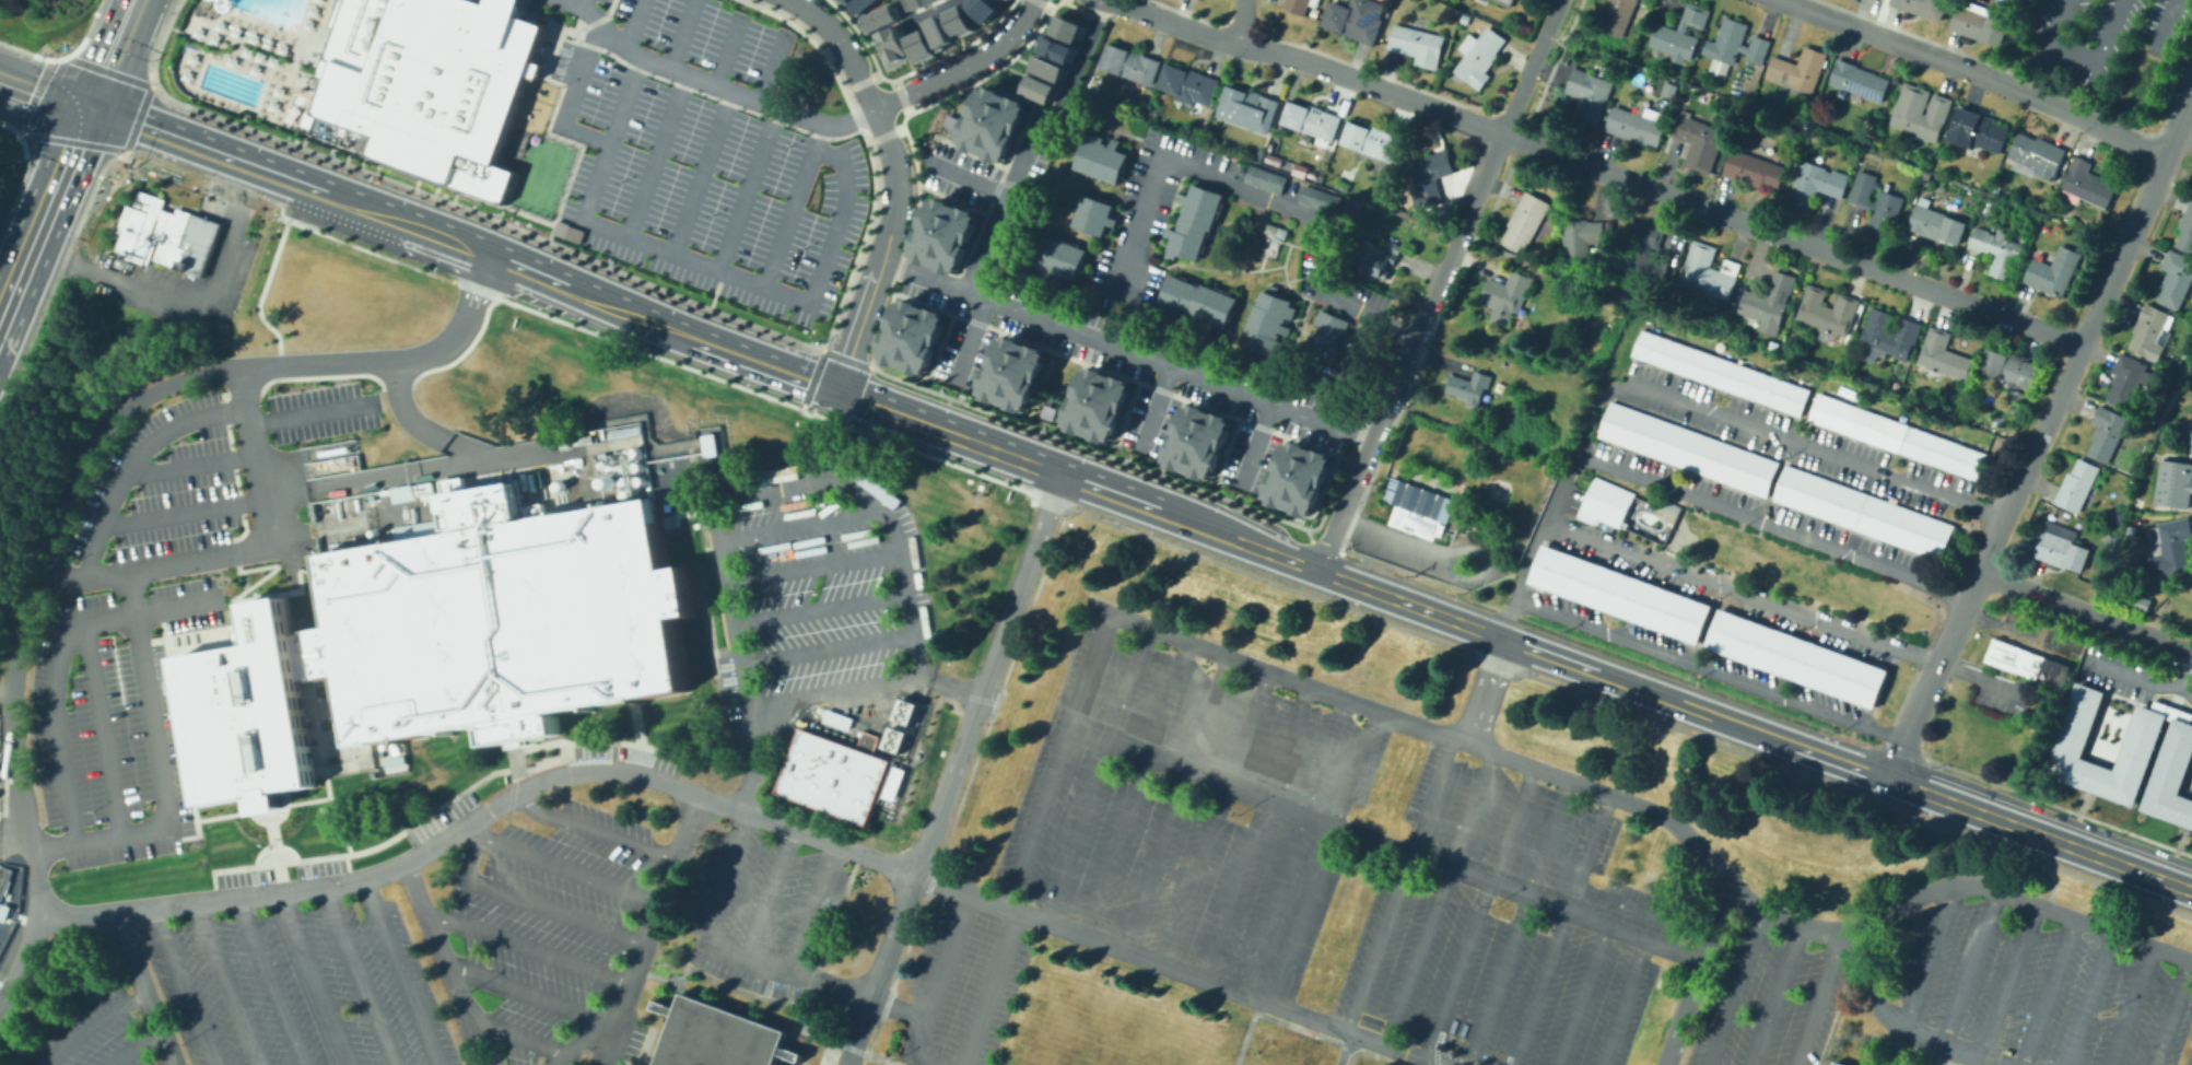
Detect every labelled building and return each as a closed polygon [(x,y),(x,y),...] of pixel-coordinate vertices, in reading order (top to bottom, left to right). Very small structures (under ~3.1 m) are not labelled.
[(329,24),(337,26),(327,54),(323,52),(315,74),(327,80),(315,112),(375,134),(370,154),(505,203),(515,171),(495,163),(528,74),(540,80),(544,63),(532,59),(546,25),(523,16),(529,0),(491,0),(490,4),(478,0),(338,0),(329,24)] [(849,4),(855,0),(876,0),(858,15),(849,4)] [(912,10),(907,0),(922,0),(924,4),(912,10)] [(965,3),(969,0),(990,0),(998,9),(984,23),(965,3)] [(1282,8),(1285,0),(1320,0),(1316,9),(1310,5),(1305,16),(1282,8)] [(1322,25),(1332,0),(1349,7),(1351,0),(1374,0),(1385,4),(1381,19),(1383,20),(1374,45),(1341,33),(1322,25)] [(1604,10),(1608,0),(1638,0),(1622,38),(1598,28),(1606,11),(1604,10)] [(1889,3),(1890,0),(1950,0),(1942,22),(1921,14),(1921,15),(1889,3)] [(2002,46),(1982,39),(1981,40),(1949,28),(1959,4),(1966,7),(1968,0),(1994,11),(1993,16),(2011,23),(2002,46)] [(1684,65),(1672,60),(1673,55),(1650,46),(1658,22),(1678,30),(1688,1),(1712,10),(1704,30),(1689,24),(1686,33),(1700,37),(1691,61),(1686,59),(1684,65)] [(859,19),(891,3),(899,19),(867,33),(859,19)] [(943,13),(960,4),(972,28),(954,37),(943,13)] [(1316,9),(1320,10),(1317,17),(1311,15),(1313,7),(1316,9)] [(1466,22),(1460,20),(1463,12),(1469,15),(1466,22)] [(924,21),(939,13),(953,44),(938,51),(924,21)] [(1438,70),(1415,63),(1416,56),(1388,49),(1395,23),(1409,27),(1413,15),(1433,21),(1431,32),(1446,36),(1438,70)] [(1726,78),(1709,72),(1714,58),(1702,54),(1708,39),(1716,43),(1726,15),(1749,24),(1743,44),(1750,46),(1755,34),(1772,40),(1763,65),(1746,58),(1747,54),(1739,50),(1734,66),(1731,65),(1726,78)] [(1062,16),(1087,27),(1079,44),(1054,33),(1062,16)] [(876,34),(894,25),(911,59),(886,71),(877,51),(883,48),(876,34)] [(1480,91),(1464,78),(1461,83),(1453,77),(1457,72),(1454,70),(1467,54),(1460,48),(1472,33),(1479,38),(1489,25),(1508,39),(1497,52),(1500,55),(1487,72),(1492,75),(1480,91)] [(905,36),(923,28),(935,55),(916,62),(905,36)] [(1050,38),(1078,49),(1072,65),(1043,52),(1050,38)] [(1152,86),(1099,66),(1107,42),(1129,48),(1162,61),(1152,86)] [(1813,95),(1790,86),(1791,84),(1783,81),(1782,84),(1766,79),(1774,55),(1798,63),(1805,45),(1828,54),(1813,95)] [(1598,126),(1573,116),(1581,98),(1566,93),(1574,68),(1561,63),(1567,47),(1583,52),(1576,68),(1614,82),(1598,126)] [(1042,57),(1068,68),(1062,82),(1035,71),(1042,57)] [(1882,103),(1852,92),(1849,100),(1838,95),(1840,87),(1830,83),(1838,62),(1837,61),(1838,58),(1859,66),(1857,67),(1878,74),(1890,80),(1882,103)] [(1211,106),(1196,101),(1194,105),(1174,97),(1176,93),(1158,86),(1168,62),(1186,70),(1187,68),(1221,80),(1211,106)] [(1743,91),(1747,80),(1755,82),(1758,71),(1762,73),(1756,95),(1743,91)] [(1033,77),(1060,87),(1054,105),(1025,94),(1033,77)] [(1674,98),(1662,95),(1666,81),(1678,85),(1674,98)] [(1937,143),(1907,132),(1908,131),(1889,125),(1906,82),(1931,91),(1923,113),(1926,114),(1934,93),(1954,100),(1944,125),(1937,143)] [(1006,161),(1000,159),(999,161),(962,148),(962,144),(959,143),(961,137),(959,136),(977,91),(980,92),(983,86),(987,87),(988,84),(1003,90),(1001,93),(1008,95),(1009,94),(1023,100),(1023,103),(1028,104),(1006,161)] [(1268,136),(1217,116),(1228,84),(1247,91),(1249,87),(1262,93),(1262,94),(1280,102),(1268,136)] [(1754,107),(1743,103),(1746,95),(1757,98),(1754,107)] [(1325,149),(1315,145),(1318,137),(1281,124),(1290,100),(1309,107),(1310,104),(1324,109),(1343,117),(1333,142),(1327,140),(1325,149)] [(1658,147),(1649,143),(1648,145),(1606,131),(1607,128),(1615,105),(1638,114),(1641,104),(1662,112),(1658,120),(1667,124),(1658,147)] [(2000,154),(1977,145),(1974,150),(1946,139),(1949,129),(1960,105),(1993,118),(1992,121),(2009,128),(2000,154)] [(1711,174),(1685,165),(1692,143),(1688,141),(1680,161),(1662,153),(1668,133),(1671,134),(1678,113),(1681,114),(1683,109),(1692,113),(1691,117),(1709,124),(1709,126),(1726,131),(1711,174)] [(1393,163),(1341,143),(1350,120),(1369,128),(1370,125),(1385,130),(1403,138),(1393,163)] [(2054,183),(2035,174),(2033,178),(2014,169),(2018,161),(2008,156),(2020,131),(2037,139),(2038,137),(2067,150),(2056,174),(2058,174),(2054,183)] [(1074,166),(1086,136),(1086,134),(1090,137),(1091,132),(1104,137),(1102,141),(1109,143),(1112,137),(1120,139),(1116,149),(1127,153),(1124,161),(1126,162),(1122,172),(1121,171),(1116,183),(1074,166)] [(1779,190),(1763,185),(1762,188),(1723,174),(1733,148),(1787,167),(1779,190)] [(1262,163),(1256,161),(1259,149),(1265,150),(1262,163)] [(1418,210),(1406,166),(1413,165),(1410,160),(1449,149),(1455,173),(1451,174),(1453,184),(1440,185),(1444,202),(1418,210)] [(2107,209),(2082,198),(2078,204),(2058,196),(2075,155),(2094,163),(2089,172),(2102,177),(2100,180),(2117,187),(2107,209)] [(1812,210),(1787,201),(1803,160),(1826,168),(1826,169),(1833,172),(1835,169),(1851,176),(1843,199),(1819,189),(1812,210)] [(1243,179),(1249,162),(1286,176),(1279,194),(1243,179)] [(1890,239),(1866,231),(1874,210),(1849,201),(1860,169),(1878,176),(1869,200),(1877,203),(1882,189),(1904,197),(1890,239)] [(1348,190),(1337,187),(1339,179),(1350,184),(1348,190)] [(1222,191),(1209,231),(1207,230),(1196,259),(1174,253),(1172,258),(1163,255),(1170,236),(1163,234),(1165,225),(1175,229),(1176,229),(1177,224),(1176,224),(1180,214),(1181,214),(1182,211),(1181,210),(1183,203),(1184,203),(1185,202),(1176,200),(1179,190),(1187,194),(1192,182),(1222,191)] [(1297,200),(1303,183),(1344,197),(1336,215),(1297,200)] [(200,278),(221,223),(174,206),(172,211),(161,208),(164,198),(138,189),(131,207),(126,204),(116,231),(120,233),(115,250),(131,256),(129,259),(141,264),(142,262),(145,264),(155,238),(159,239),(151,259),(177,269),(177,268),(186,270),(185,271),(200,278)] [(1524,254),(1502,242),(1511,226),(1508,224),(1527,190),(1551,203),(1524,254)] [(1101,236),(1074,226),(1071,224),(1082,192),(1085,195),(1113,204),(1109,215),(1112,216),(1116,219),(1113,227),(1109,225),(1105,224),(1101,236)] [(1976,206),(1969,202),(1972,194),(1980,197),(1976,206)] [(958,271),(953,269),(952,272),(914,258),(915,256),(912,254),(914,248),(912,247),(928,203),(929,204),(933,198),(936,199),(937,196),(951,201),(951,202),(961,207),(961,204),(976,210),(975,213),(981,214),(958,271)] [(1989,214),(1982,212),(1988,198),(1994,200),(1989,214)] [(2179,227),(2191,200),(2191,253),(2176,246),(2183,229),(2179,227)] [(1960,246),(1941,238),(1939,242),(1908,230),(1918,203),(1969,223),(1960,246)] [(1663,286),(1639,278),(1637,285),(1624,281),(1626,273),(1621,271),(1630,247),(1643,253),(1645,245),(1626,237),(1632,218),(1666,230),(1660,249),(1654,247),(1651,256),(1672,262),(1663,286)] [(1564,262),(1562,220),(1589,219),(1589,222),(1604,221),(1606,243),(1590,243),(1591,260),(1564,262)] [(578,243),(583,230),(557,220),(552,232),(578,243)] [(1277,257),(1282,226),(1265,223),(1259,254),(1277,257)] [(1990,233),(1996,235),(1998,230),(2007,233),(2005,238),(2018,243),(2021,237),(2029,239),(2012,281),(1989,273),(1994,256),(1968,247),(1976,225),(1991,231),(1990,233)] [(1070,285),(1058,281),(1060,276),(1054,273),(1051,281),(1043,278),(1046,269),(1034,265),(1045,234),(1089,249),(1078,281),(1072,279),(1070,285)] [(1712,302),(1695,295),(1698,289),(1679,282),(1695,239),(1718,247),(1711,267),(1723,271),(1727,258),(1739,262),(1735,274),(1738,277),(1730,301),(1714,295),(1712,302)] [(1355,272),(1368,241),(1397,253),(1384,284),(1355,272)] [(2063,295),(2056,292),(2055,295),(2023,281),(2035,257),(2052,266),(2062,244),(2083,254),(2063,295)] [(2170,248),(2191,258),(2191,284),(2180,311),(2158,301),(2166,284),(2164,283),(2169,271),(2161,268),(2170,248)] [(1508,328),(1489,320),(1496,306),(1481,300),(1490,278),(1507,284),(1513,269),(1534,279),(1519,315),(1514,313),(1508,328)] [(1778,336),(1758,329),(1761,320),(1738,312),(1746,289),(1766,295),(1775,270),(1795,277),(1786,302),(1789,303),(1781,325),(1782,325),(1778,336)] [(1212,332),(1204,329),(1207,320),(1206,319),(1205,321),(1199,319),(1199,317),(1195,316),(1185,313),(1186,312),(1182,309),(1176,320),(1169,317),(1172,309),(1160,304),(1173,273),(1203,286),(1204,283),(1240,299),(1234,311),(1236,312),(1232,320),(1231,320),(1227,329),(1216,324),(1212,332)] [(1848,337),(1839,333),(1838,335),(1820,329),(1821,327),(1796,318),(1809,282),(1828,290),(1824,304),(1835,308),(1840,292),(1861,300),(1848,337)] [(1274,358),(1243,347),(1250,331),(1247,330),(1257,304),(1258,305),(1264,290),(1294,301),(1293,306),(1300,308),(1294,320),(1289,318),(1287,323),(1286,323),(1285,325),(1294,328),(1291,336),(1281,332),(1280,335),(1282,335),(1280,340),(1287,342),(1282,354),(1276,352),(1274,358)] [(926,373),(921,372),(921,374),(882,360),(883,358),(879,356),(881,350),(879,349),(896,305),(898,306),(900,300),(904,301),(904,297),(918,303),(918,305),(929,308),(929,307),(943,313),(943,315),(948,317),(926,373)] [(2150,358),(2130,348),(2137,332),(2134,331),(2146,303),(2170,313),(2150,358)] [(1908,362),(1894,356),(1895,354),(1860,341),(1873,306),(1896,314),(1889,331),(1902,337),(1903,333),(1898,331),(1904,314),(1924,321),(1918,339),(1915,338),(1908,362)] [(1336,365),(1311,354),(1323,328),(1314,325),(1322,308),(1351,323),(1346,335),(1344,333),(1338,347),(1343,350),(1336,365)] [(227,332),(220,330),(222,320),(231,323),(227,332)] [(1970,382),(1944,372),(1943,374),(1926,368),(1927,366),(1918,363),(1931,325),(1953,332),(1947,349),(1979,360),(1970,382)] [(1630,354),(1640,327),(1808,388),(1798,416),(1630,354)] [(1510,342),(1503,339),(1507,331),(1513,335),(1510,342)] [(1028,408),(1022,407),(1021,409),(984,395),(985,393),(981,390),(983,385),(981,384),(997,340),(998,341),(1001,335),(1005,336),(1006,332),(1020,338),(1020,339),(1030,343),(1031,341),(1045,347),(1045,350),(1050,352),(1028,408)] [(2018,402),(2008,399),(2011,396),(2008,396),(2011,389),(1996,384),(1998,378),(1980,372),(1989,349),(2005,354),(2007,353),(2040,365),(2028,398),(2018,402)] [(2129,410),(2107,401),(2119,375),(2112,373),(2122,353),(2149,365),(2129,410)] [(1071,428),(1069,426),(1070,424),(1066,422),(1068,417),(1066,416),(1082,372),(1083,373),(1087,366),(1091,367),(1091,364),(1105,370),(1105,371),(1116,375),(1116,373),(1130,378),(1130,382),(1135,384),(1116,430),(1113,442),(1107,440),(1106,441),(1092,435),(1071,428)] [(1479,409),(1467,405),(1469,399),(1447,391),(1450,383),(1446,381),(1450,373),(1472,381),(1476,370),(1493,376),(1489,389),(1486,388),(1479,409)] [(1333,389),(1316,383),(1321,371),(1337,377),(1333,389)] [(1807,418),(1817,390),(1985,452),(1976,479),(1807,418)] [(1525,414),(1511,409),(1514,398),(1529,403),(1525,414)] [(1596,434),(1609,399),(1779,461),(1766,496),(1596,434)] [(1212,476),(1207,475),(1206,477),(1169,463),(1170,460),(1165,458),(1168,453),(1165,452),(1182,408),(1183,409),(1186,402),(1191,403),(1191,400),(1205,406),(1205,408),(1215,411),(1216,410),(1230,414),(1230,418),(1234,420),(1212,476)] [(2131,419),(2109,464),(2088,454),(2095,440),(2093,437),(2098,425),(2093,422),(2100,405),(2131,419)] [(607,430),(638,424),(640,432),(609,437),(607,430)] [(2182,431),(2191,424),(2191,448),(2182,431)] [(713,432),(716,455),(704,457),(701,434),(713,432)] [(1313,515),(1308,513),(1306,515),(1269,501),(1270,499),(1266,498),(1268,491),(1266,490),(1282,446),(1283,447),(1287,441),(1290,443),(1291,440),(1305,444),(1305,446),(1315,449),(1316,448),(1331,454),(1331,456),(1335,458),(1313,515)] [(2079,514),(2054,502),(2068,472),(2072,473),(2079,458),(2101,468),(2079,514)] [(2153,469),(2146,466),(2149,459),(2156,463),(2153,469)] [(2175,460),(2191,463),(2191,508),(2167,505),(2170,483),(2160,482),(2164,459),(2175,461),(2175,460)] [(1771,499),(1784,464),(1953,524),(1939,559),(1771,499)] [(1575,516),(1593,475),(1632,491),(1615,532),(1575,516)] [(1434,540),(1390,524),(1397,504),(1384,500),(1393,476),(1457,500),(1449,524),(1442,520),(1441,523),(1446,525),(1442,537),(1437,535),(1434,540)] [(319,553),(398,540),(444,532),(453,531),(453,529),(448,529),(442,494),(515,481),(519,506),(542,502),(544,516),(555,514),(588,508),(652,499),(664,570),(682,566),(691,615),(672,618),(684,690),(550,712),(551,715),(555,714),(559,733),(519,740),(503,742),(485,746),(483,727),(487,726),(487,723),(350,745),(338,676),(318,679),(310,629),(331,625),(319,553)] [(555,514),(554,503),(586,498),(588,508),(555,514)] [(2137,526),(2130,524),(2133,514),(2140,515),(2137,526)] [(2190,516),(2191,525),(2191,540),(2187,541),(2191,566),(2191,571),(2155,578),(2150,559),(2164,555),(2161,542),(2152,545),(2148,528),(2157,526),(2157,524),(2190,516)] [(398,540),(395,526),(442,518),(444,532),(398,540)] [(2084,573),(2066,566),(2065,569),(2033,557),(2046,523),(2065,529),(2064,534),(2076,538),(2074,543),(2091,550),(2084,573)] [(1527,581),(1543,541),(1712,605),(1697,644),(1527,581)] [(2148,611),(2129,605),(2132,594),(2152,600),(2148,611)] [(173,657),(198,805),(256,795),(256,797),(251,798),(255,816),(282,810),(279,794),(276,794),(274,792),(312,785),(294,682),(286,633),(280,596),(242,602),(246,630),(248,644),(234,646),(173,657)] [(1703,645),(1718,607),(1889,670),(1875,709),(1703,645)] [(310,629),(286,633),(294,682),(318,679),(310,629)] [(234,646),(231,632),(246,630),(248,644),(234,646)] [(2063,691),(1984,662),(1994,637),(2072,667),(2063,691)] [(2132,805),(2042,771),(2077,680),(2105,691),(2079,757),(2112,769),(2137,703),(2167,714),(2132,805)] [(892,722),(912,726),(917,707),(897,702),(892,722)] [(2172,716),(2191,723),(2191,753),(2178,793),(2191,798),(2191,827),(2140,808),(2172,716)] [(855,748),(863,728),(878,735),(871,753),(889,760),(866,823),(775,792),(798,727),(855,748)] [(881,797),(895,800),(903,767),(889,764),(881,797)] [(11,869),(0,899),(0,865),(11,869)] [(777,1054),(774,1064),(654,1064),(672,1016),(652,1007),(654,999),(676,1007),(681,992),(786,1030),(781,1045),(801,1053),(798,1062),(777,1054)]
